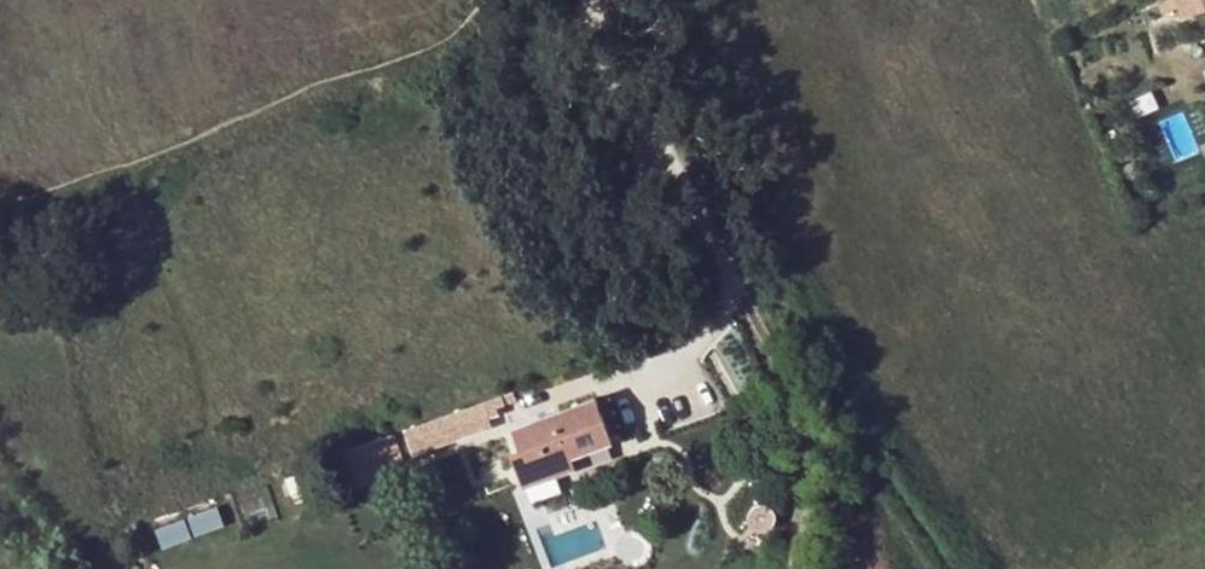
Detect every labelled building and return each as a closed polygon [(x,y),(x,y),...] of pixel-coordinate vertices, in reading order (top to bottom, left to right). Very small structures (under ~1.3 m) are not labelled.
[(1182,14),(1204,7),(1204,0),(1177,0),(1182,14)] [(500,394),(332,453),(340,479),(383,463),(508,418),(500,394)] [(594,400),(513,430),(529,475),(611,445),(594,400)]
